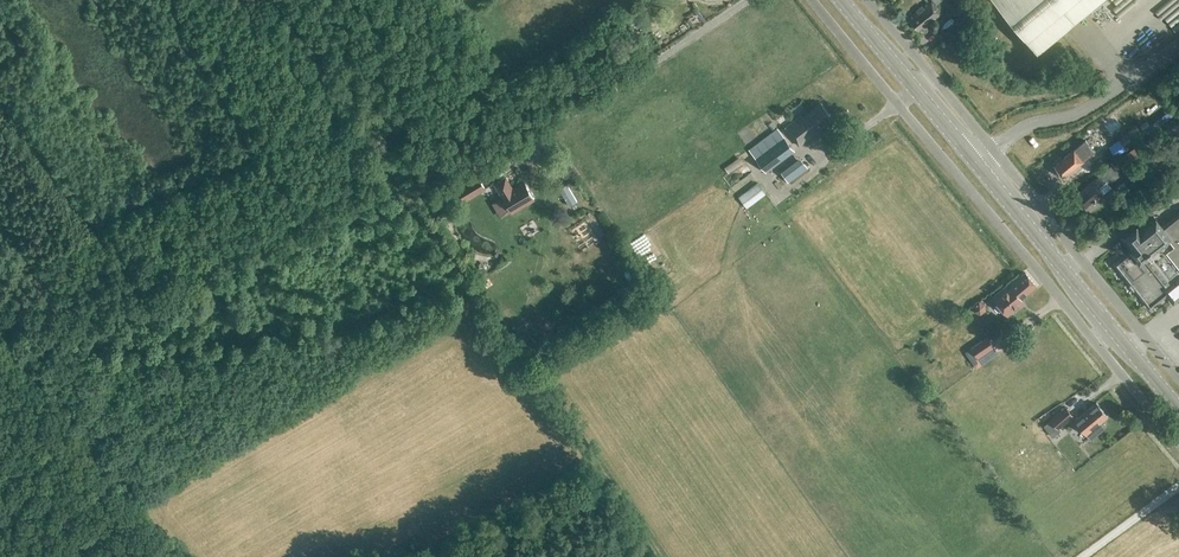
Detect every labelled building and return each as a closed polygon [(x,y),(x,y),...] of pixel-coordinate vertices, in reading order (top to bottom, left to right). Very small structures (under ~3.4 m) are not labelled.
[(933,3),(930,0),(928,0),(908,17),(919,30),(929,21),(932,24),(942,15),(933,3)] [(951,8),(958,17),(954,20),(961,27),(964,24),(971,18),(966,12),(970,9),(963,0),(960,0),(951,8)] [(1037,51),(1098,0),(995,0),(1037,51)] [(630,4),(620,12),(618,13),(630,29),(642,20),(630,4)] [(832,119),(822,106),(820,103),(801,117),(799,115),(784,127),(799,146),(820,130),(819,129),(832,119)] [(1148,133),(1174,114),(1170,110),(1144,129),(1148,133)] [(1175,143),(1178,140),(1178,119),(1165,129),(1175,143)] [(795,152),(778,129),(749,150),(767,173),(795,152)] [(1044,132),(1038,136),(1044,144),(1050,140),(1044,132)] [(1099,148),(1106,138),(1099,133),(1092,144),(1099,148)] [(1085,141),(1055,166),(1064,177),(1094,152),(1085,141)] [(1105,155),(1109,159),(1114,155),(1110,151),(1105,155)] [(724,167),(728,173),(743,162),(739,156),(724,167)] [(781,172),(786,179),(788,181),(807,167),(800,158),(781,172)] [(495,167),(498,172),(509,166),(506,161),(495,167)] [(1103,193),(1100,190),(1098,187),(1106,181),(1108,184),(1121,174),(1112,164),(1093,181),(1078,193),(1088,205),(1103,193)] [(485,188),(480,180),(478,177),(458,189),(465,200),(485,188)] [(512,212),(534,199),(524,182),(512,189),(506,178),(495,184),(512,212)] [(738,197),(746,208),(765,193),(757,182),(738,197)] [(1162,226),(1152,214),(1138,226),(1137,225),(1120,239),(1129,250),(1112,263),(1150,310),(1167,296),(1174,305),(1178,301),(1178,212),(1162,226)] [(1005,286),(991,297),(1007,316),(1024,302),(1021,299),(1037,286),(1025,272),(1006,288),(1005,286)] [(970,348),(977,358),(978,357),(983,364),(997,353),(993,347),(986,336),(970,348)] [(1093,429),(1108,416),(1097,403),(1082,415),(1082,416),(1076,420),(1087,433),(1092,429),(1093,429)] [(1058,429),(1074,415),(1066,406),(1050,420),(1051,420),(1058,429)] [(1051,420),(1050,421),(1043,426),(1053,438),(1061,431),(1058,429),(1051,420)]
